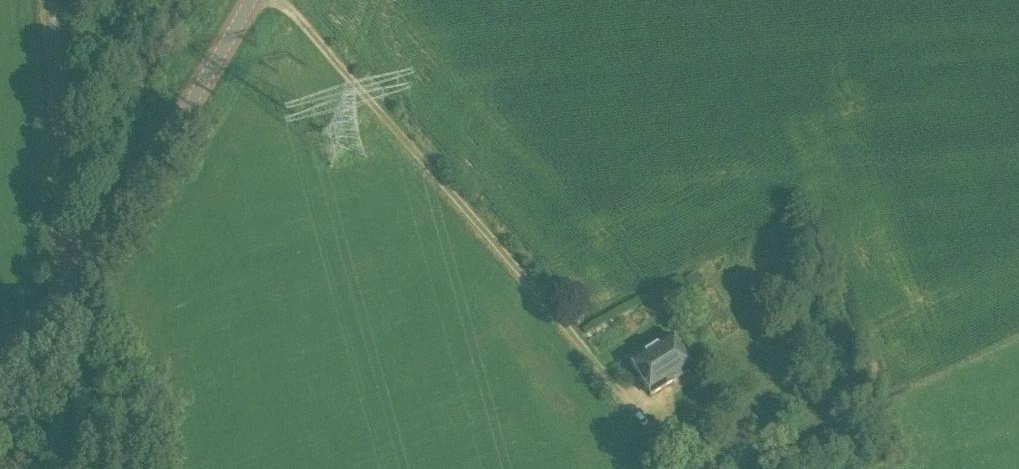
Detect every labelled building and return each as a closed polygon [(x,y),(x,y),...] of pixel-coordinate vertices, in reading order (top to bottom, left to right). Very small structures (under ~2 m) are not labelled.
[(367,213),(358,216),(365,237),(374,234),(367,213)] [(650,396),(692,369),(671,335),(629,362),(650,396)]
